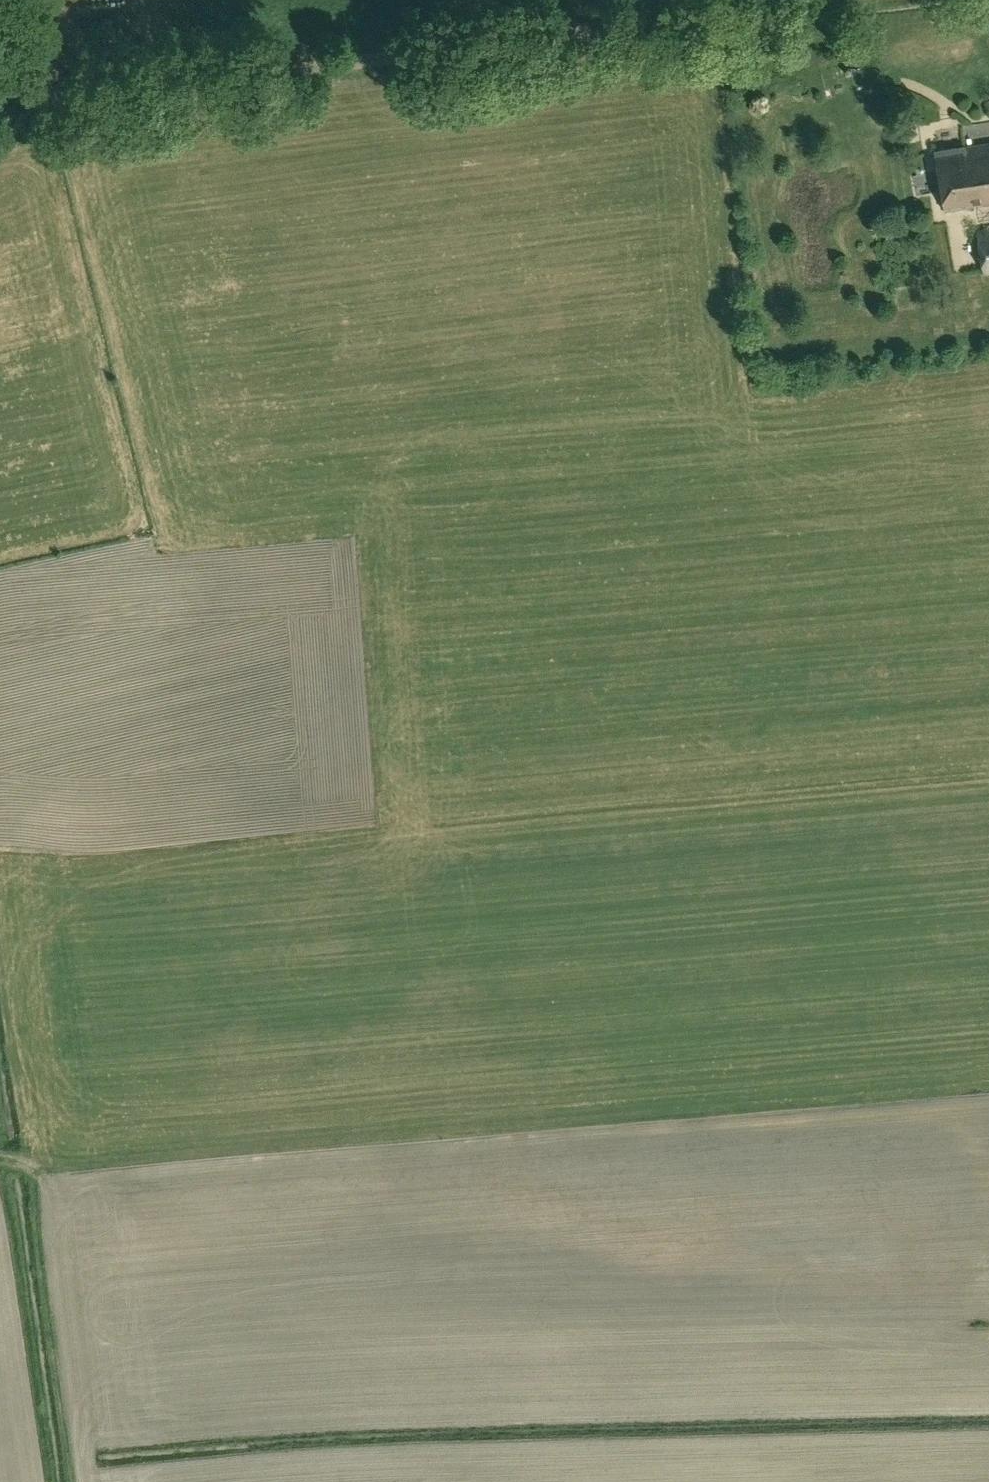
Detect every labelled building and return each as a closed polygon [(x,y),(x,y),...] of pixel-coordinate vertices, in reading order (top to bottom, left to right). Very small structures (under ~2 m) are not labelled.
[(104,14),(131,13),(130,0),(103,0),(104,14)] [(988,205),(988,146),(967,149),(967,147),(937,151),(946,211),(988,205)] [(979,229),(986,275),(988,275),(988,228),(979,229)]
